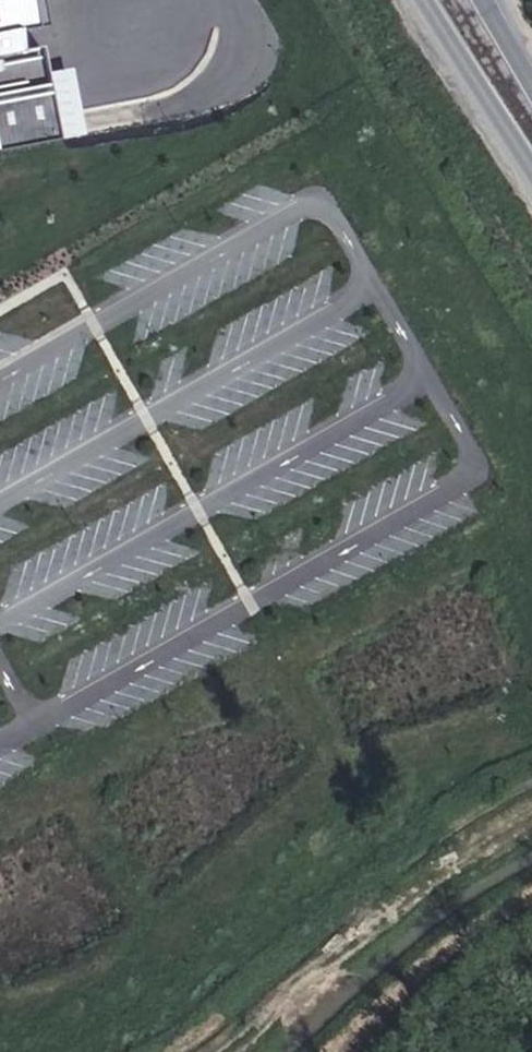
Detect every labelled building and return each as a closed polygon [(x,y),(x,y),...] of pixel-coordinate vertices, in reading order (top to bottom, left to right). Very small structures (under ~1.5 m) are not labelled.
[(80,143),(75,120),(53,0),(0,0),(0,155),(80,143)]
